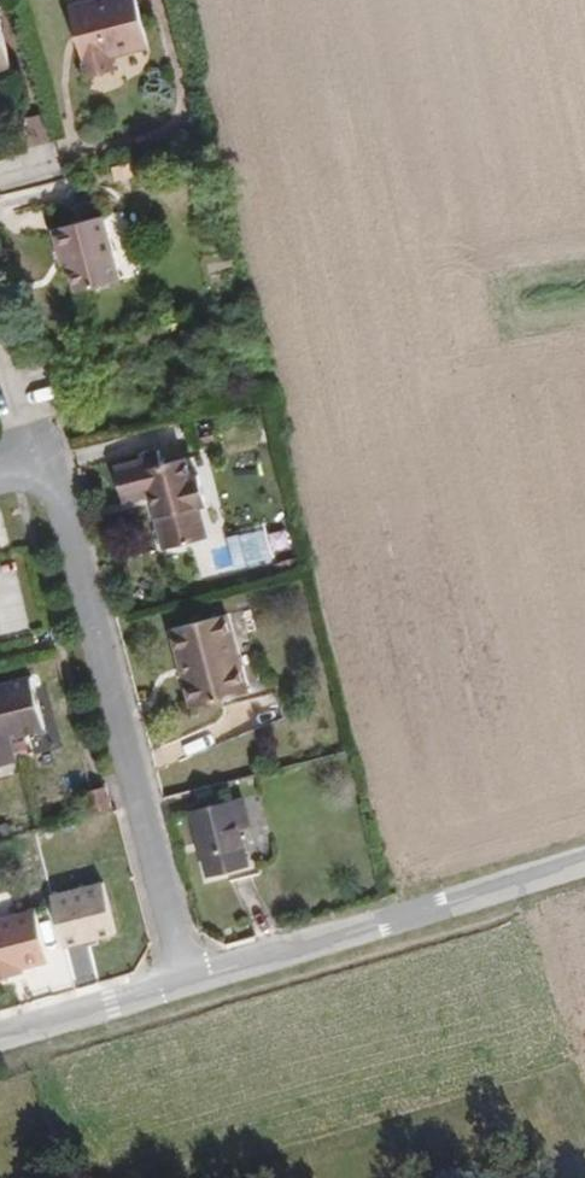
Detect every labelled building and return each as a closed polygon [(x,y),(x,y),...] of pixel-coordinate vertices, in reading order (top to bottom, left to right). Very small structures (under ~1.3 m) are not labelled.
[(75,8),(92,77),(118,70),(115,58),(153,48),(138,0),(107,0),(75,8)] [(12,67),(0,25),(0,70),(12,67)] [(76,247),(79,263),(85,288),(128,278),(112,215),(65,227),(69,248),(76,247)] [(72,263),(79,263),(76,247),(69,248),(72,263)] [(149,461),(123,468),(132,502),(164,494),(166,502),(159,503),(172,550),(215,538),(206,506),(212,504),(206,479),(199,481),(193,459),(170,465),(166,451),(148,456),(149,461)] [(234,611),(178,623),(198,700),(253,688),(234,611)] [(23,779),(18,755),(53,746),(39,695),(0,704),(0,784),(23,779)] [(246,801),(236,803),(245,832),(255,831),(246,801)] [(245,832),(236,803),(199,813),(214,877),(252,866),(245,832)] [(52,894),(66,945),(120,931),(106,879),(52,894)]
